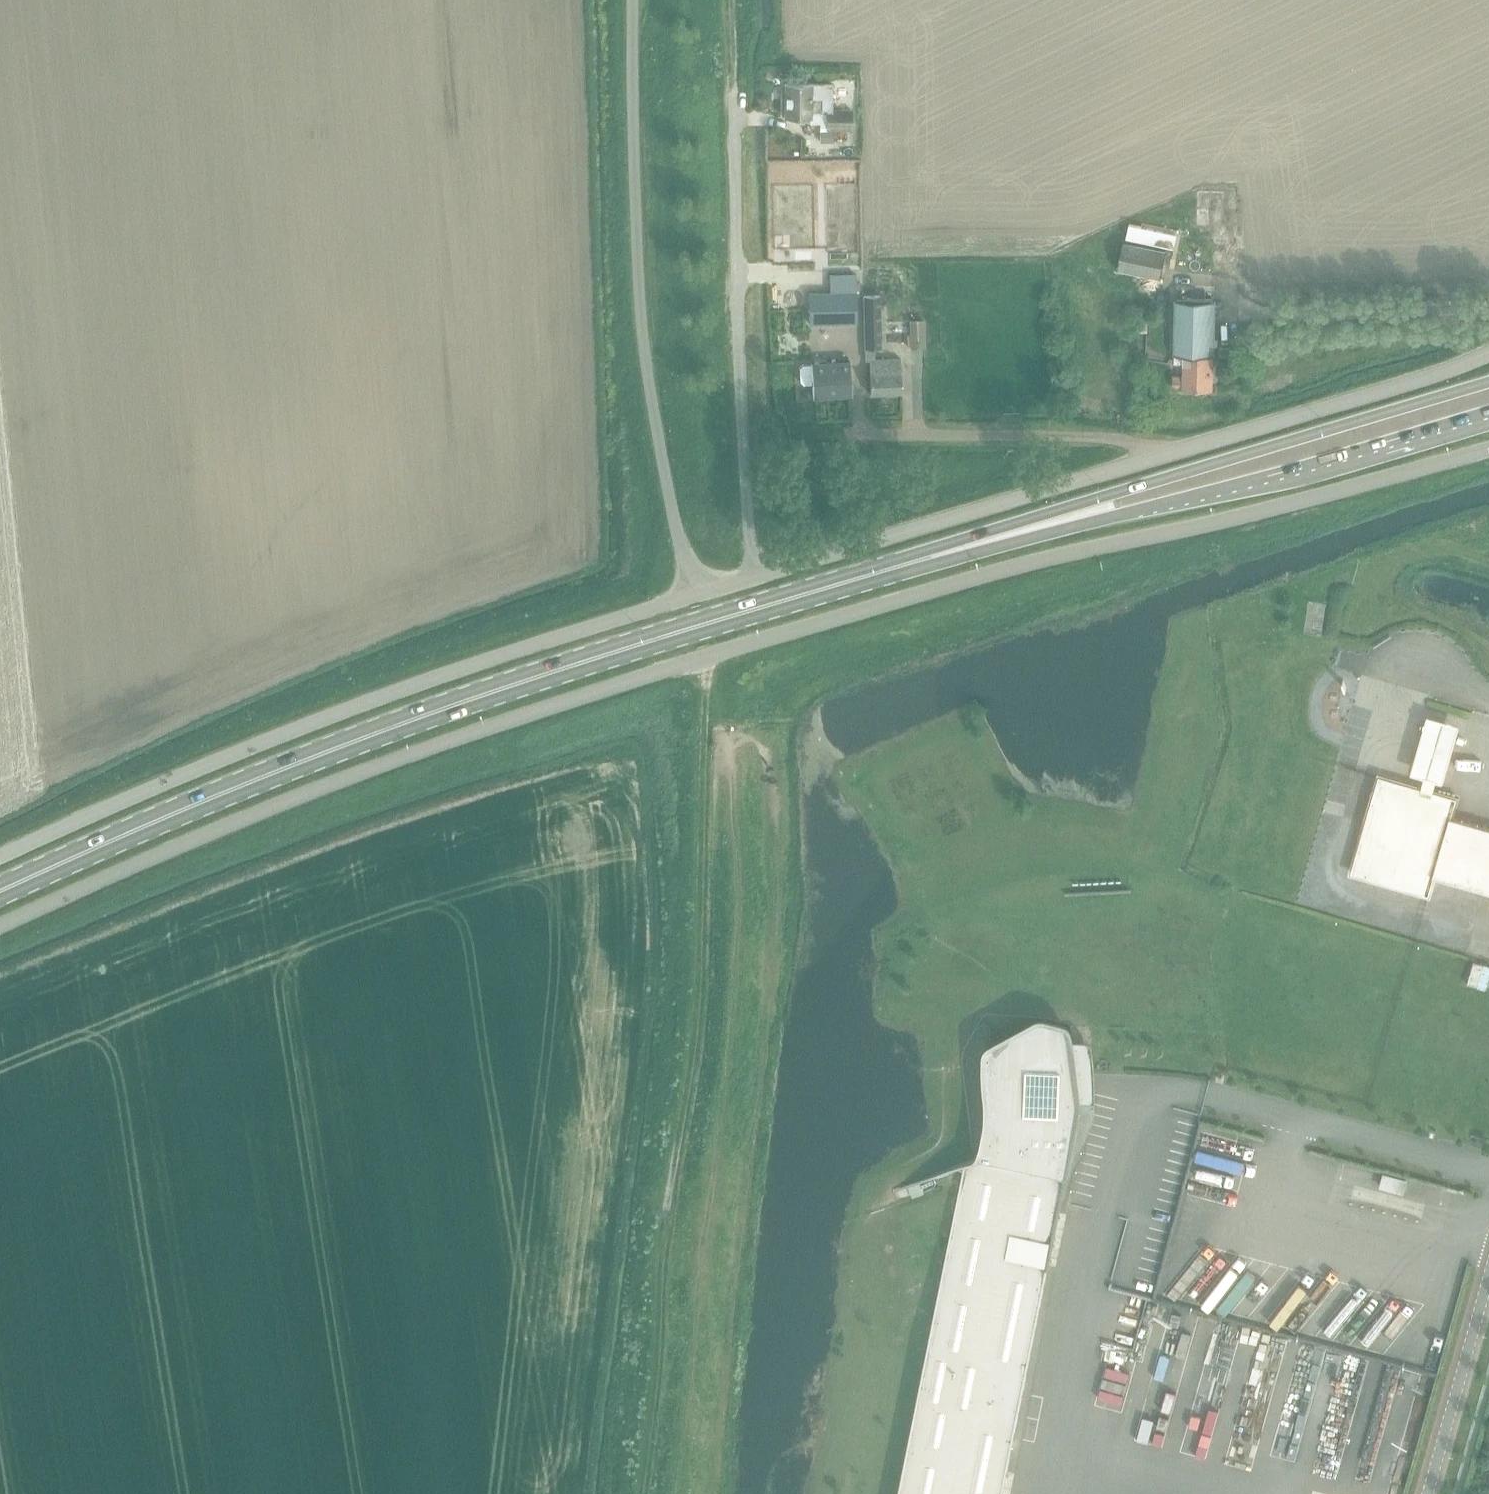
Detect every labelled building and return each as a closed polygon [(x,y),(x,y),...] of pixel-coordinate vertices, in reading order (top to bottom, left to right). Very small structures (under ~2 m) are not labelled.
[(832,84),(784,83),(784,117),(810,118),(810,122),(820,122),(820,130),(831,130),(852,130),(852,110),(851,110),(832,110),(832,84)] [(831,130),(820,130),(820,142),(831,142),(831,130)] [(1119,266),(1161,274),(1166,249),(1124,241),(1119,266)] [(809,294),(810,324),(857,323),(856,276),(829,276),(831,294),(809,294)] [(1175,297),(1173,360),(1184,361),(1183,376),(1173,376),(1173,387),(1183,387),(1183,388),(1213,389),(1215,288),(1178,287),(1178,297),(1175,297)] [(900,359),(874,360),(874,349),(880,349),(879,296),(863,297),(864,349),(865,362),(869,361),(870,395),(901,394),(900,359)] [(923,322),(909,323),(910,348),(923,348),(923,322)] [(813,396),(851,394),(849,351),(811,353),(811,367),(803,368),(800,370),(801,384),(805,387),(813,387),(813,396)] [(1310,621),(1323,621),(1325,590),(1311,590),(1310,621)] [(1409,775),(1440,784),(1457,727),(1425,718),(1409,775)] [(1450,817),(1456,798),(1378,775),(1351,872),(1428,894),(1433,875),(1488,891),(1488,828),(1450,817)] [(1488,977),(1488,952),(1477,949),(1472,973),(1488,977)] [(980,1147),(977,1155),(971,1160),(965,1162),(894,1189),(894,1191),(963,1166),(899,1493),(1000,1493),(1081,1101),(1079,1089),(1076,1089),(1076,1074),(1078,1074),(1074,1051),(1071,1048),(1068,1047),(1051,1046),(1036,1047),(1031,1047),(1009,1052),(1008,1048),(993,1056),(991,1060),(989,1079),(998,1081),(991,1118),(990,1118),(985,1147),(980,1147)] [(1236,1192),(1253,1124),(1206,1113),(1189,1180),(1236,1192)] [(1405,1180),(1383,1174),(1380,1186),(1402,1192),(1405,1180)] [(1168,1353),(1165,1374),(1173,1375),(1176,1354),(1168,1353)] [(1108,1396),(1132,1399),(1136,1373),(1112,1369),(1108,1396)] [(1163,1435),(1175,1437),(1178,1414),(1166,1412),(1163,1435)]
